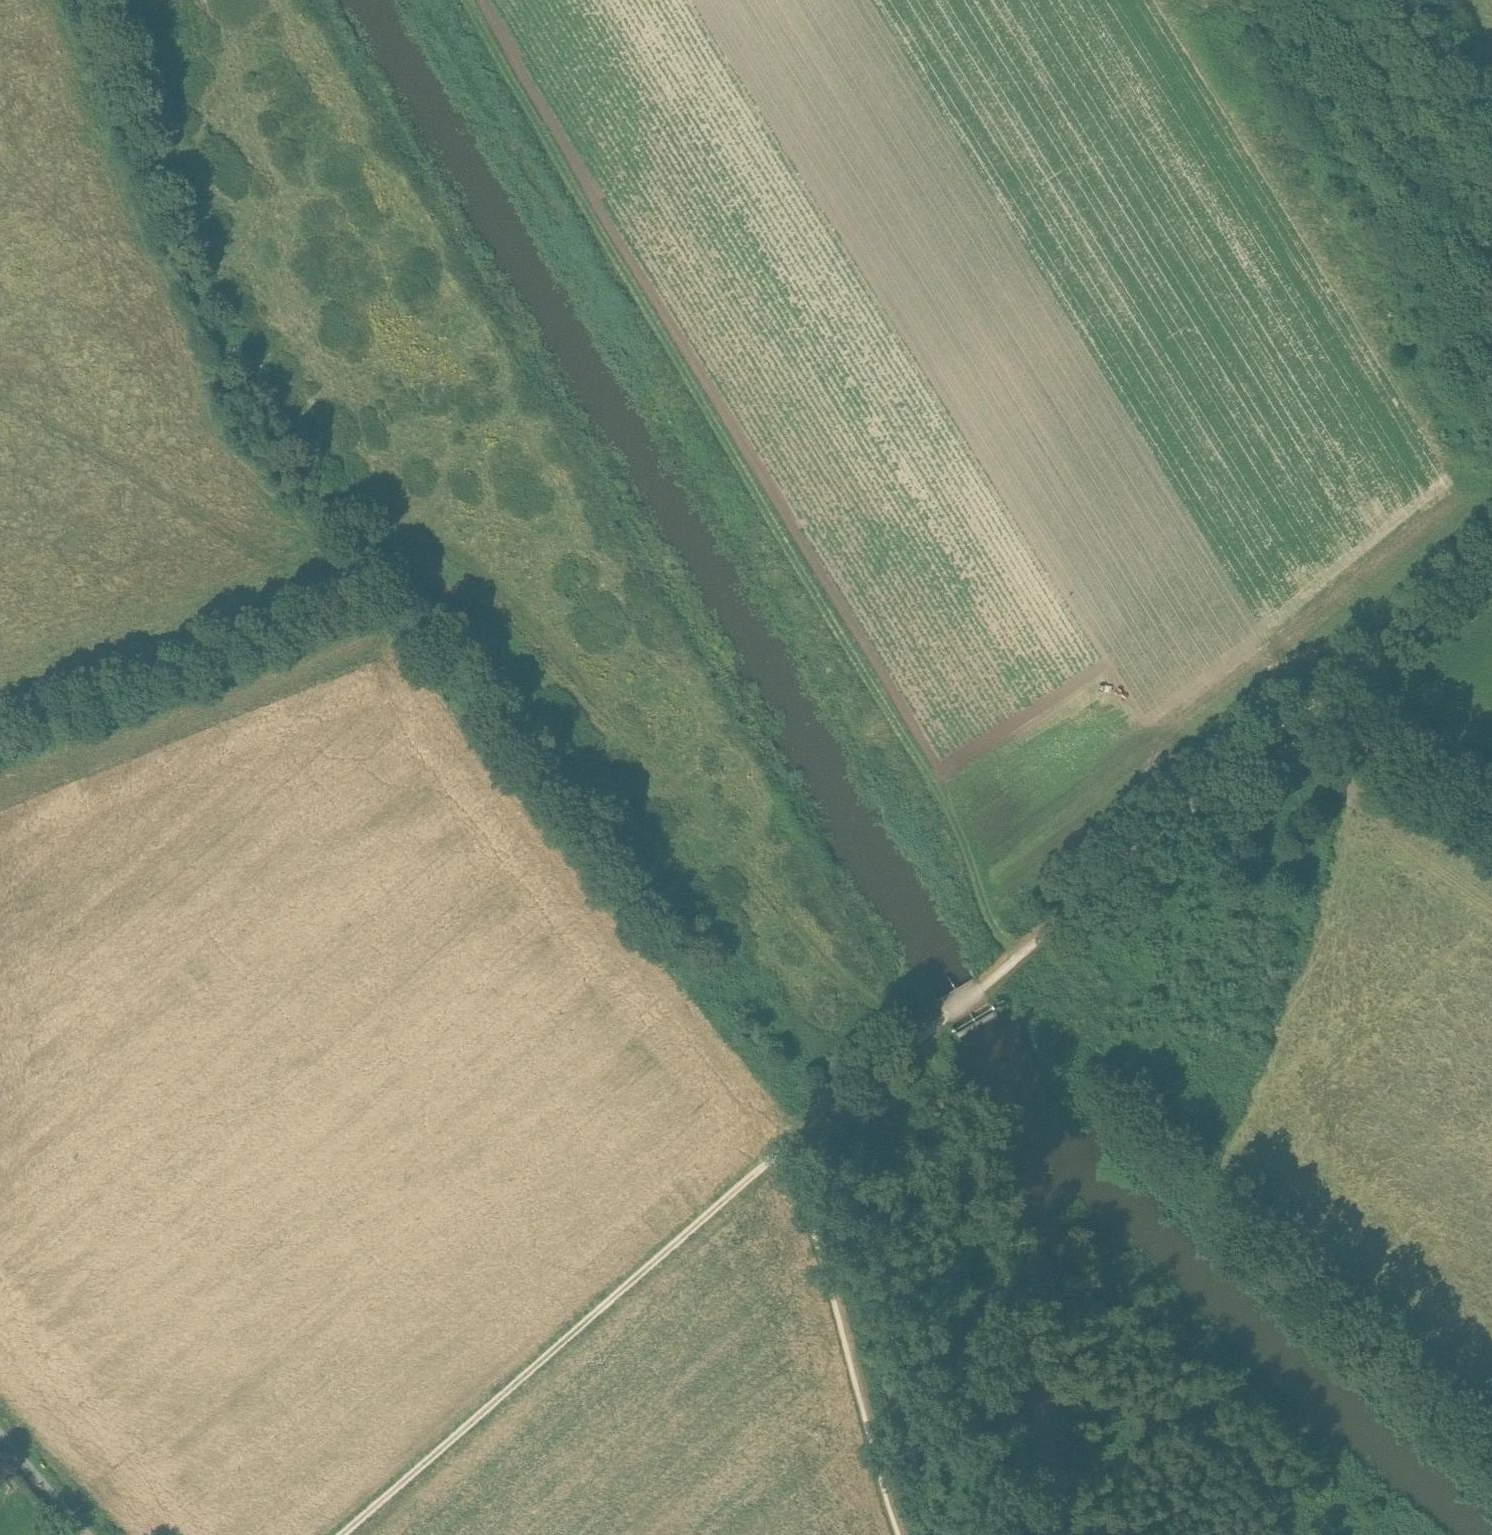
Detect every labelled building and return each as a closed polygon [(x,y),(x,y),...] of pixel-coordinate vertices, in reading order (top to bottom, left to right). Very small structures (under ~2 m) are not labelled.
[(832,1184),(830,1184),(830,1187),(822,1189),(826,1203),(839,1200),(836,1188),(832,1184)]
